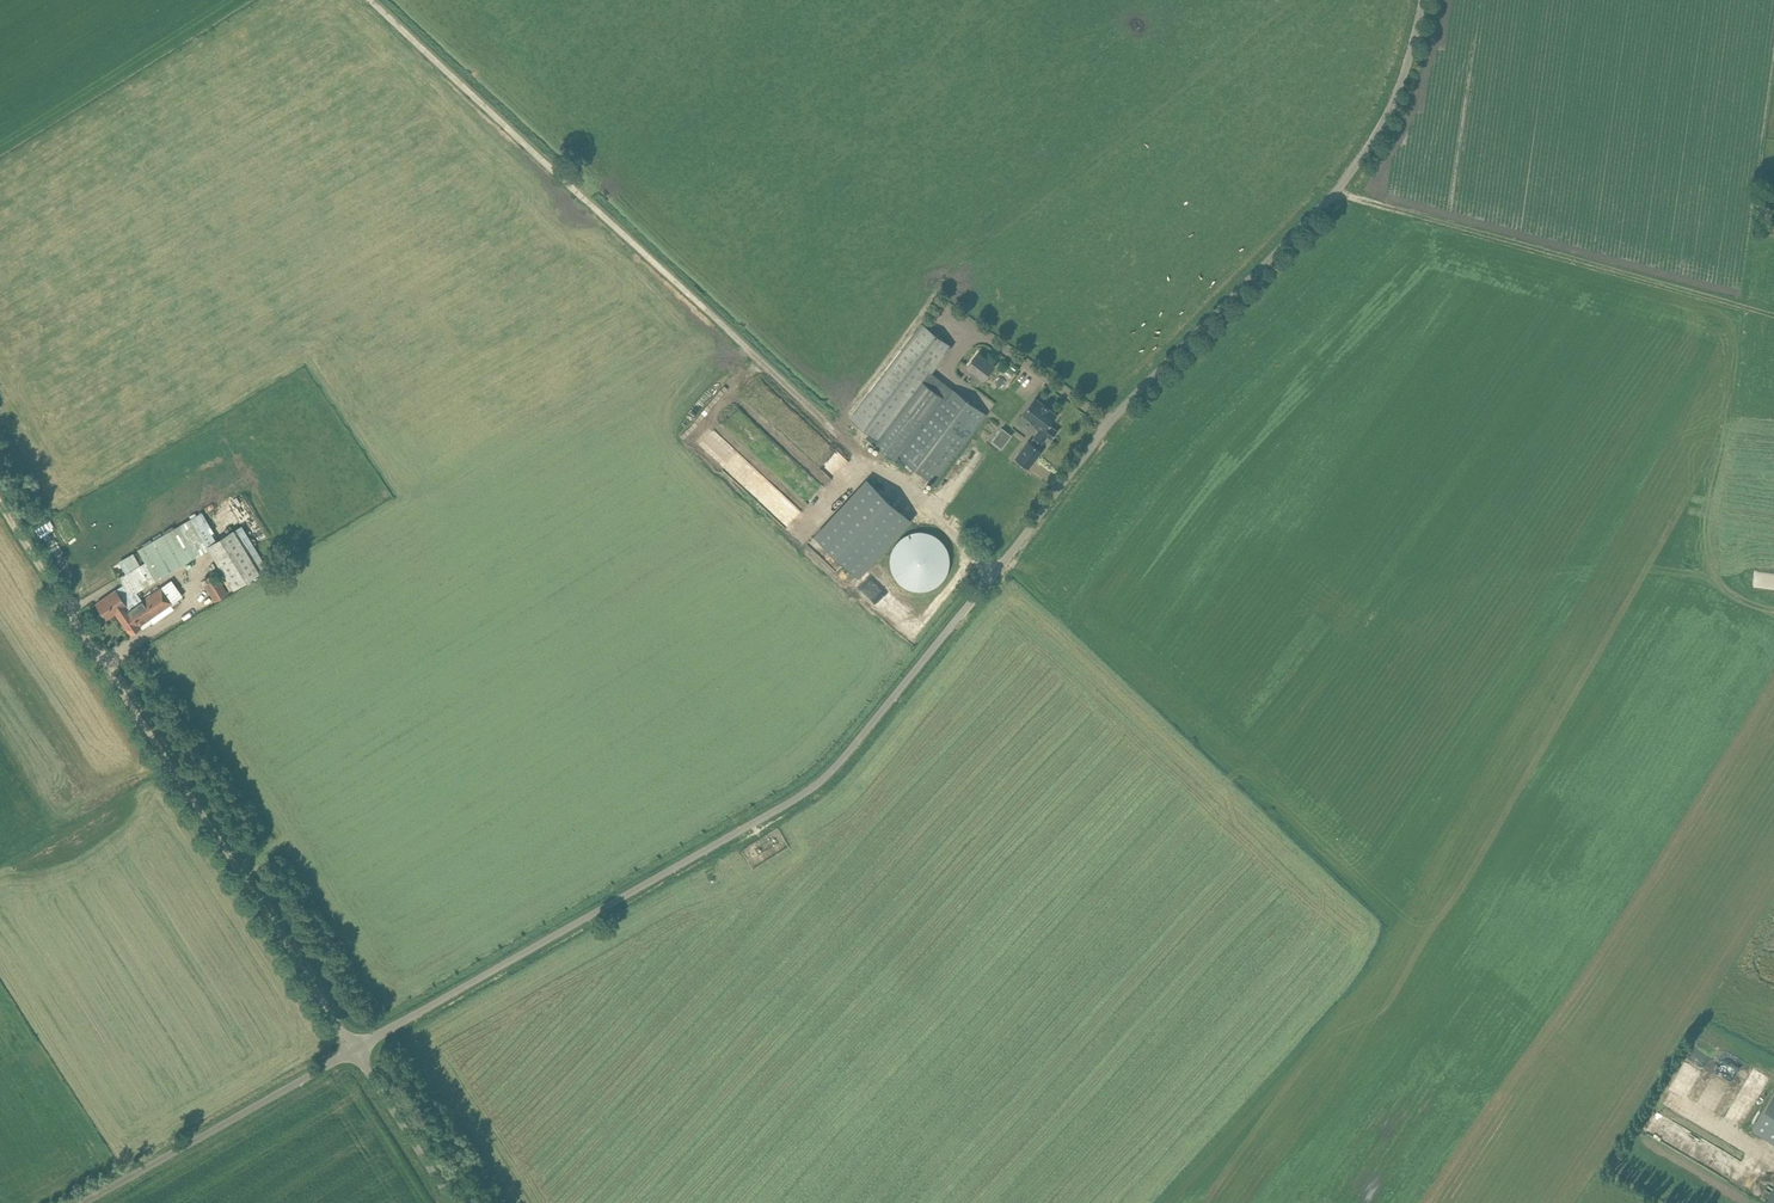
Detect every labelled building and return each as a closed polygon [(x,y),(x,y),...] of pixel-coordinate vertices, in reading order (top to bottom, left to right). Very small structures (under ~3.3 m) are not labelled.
[(901,325),(905,313),(898,311),(894,323),(890,322),(887,333),(894,335),(898,324),(901,325)] [(951,345),(922,323),(851,416),(879,440),(898,454),(935,483),(987,414),(931,372),(951,345)] [(979,352),(967,367),(973,371),(967,378),(976,385),(981,378),(984,380),(996,365),(979,352)] [(1045,404),(1036,397),(1023,414),(1035,423),(1034,425),(1040,429),(1031,441),(1029,440),(1016,458),(1029,468),(1043,450),(1039,447),(1048,435),(1052,438),(1058,431),(1050,425),(1058,414),(1049,407),(1045,404)] [(1000,427),(990,440),(1000,448),(1010,435),(1000,427)] [(716,430),(703,441),(726,467),(739,455),(716,430)] [(912,519),(868,479),(815,536),(859,576),(912,519)] [(207,546),(213,541),(197,515),(138,549),(145,562),(119,577),(130,594),(208,548),(207,546)] [(233,529),(207,546),(208,548),(233,589),(260,572),(233,529)] [(950,568),(951,561),(950,554),(947,547),(943,540),(936,535),(928,532),(920,531),(912,532),(906,535),(900,539),(895,545),(892,553),(891,561),(892,570),(895,577),(900,583),(906,587),(912,590),(920,591),(928,590),(936,587),(943,582),(947,575),(950,568)] [(227,593),(217,577),(204,584),(214,601),(227,593)] [(126,604),(116,589),(96,603),(107,619),(115,613),(130,634),(140,626),(140,625),(182,596),(171,580),(128,609),(125,605),(126,604)] [(1752,1128),(1773,1141),(1773,1092),(1752,1128)] [(1658,1119),(1653,1129),(1698,1151),(1702,1142),(1658,1119)]
